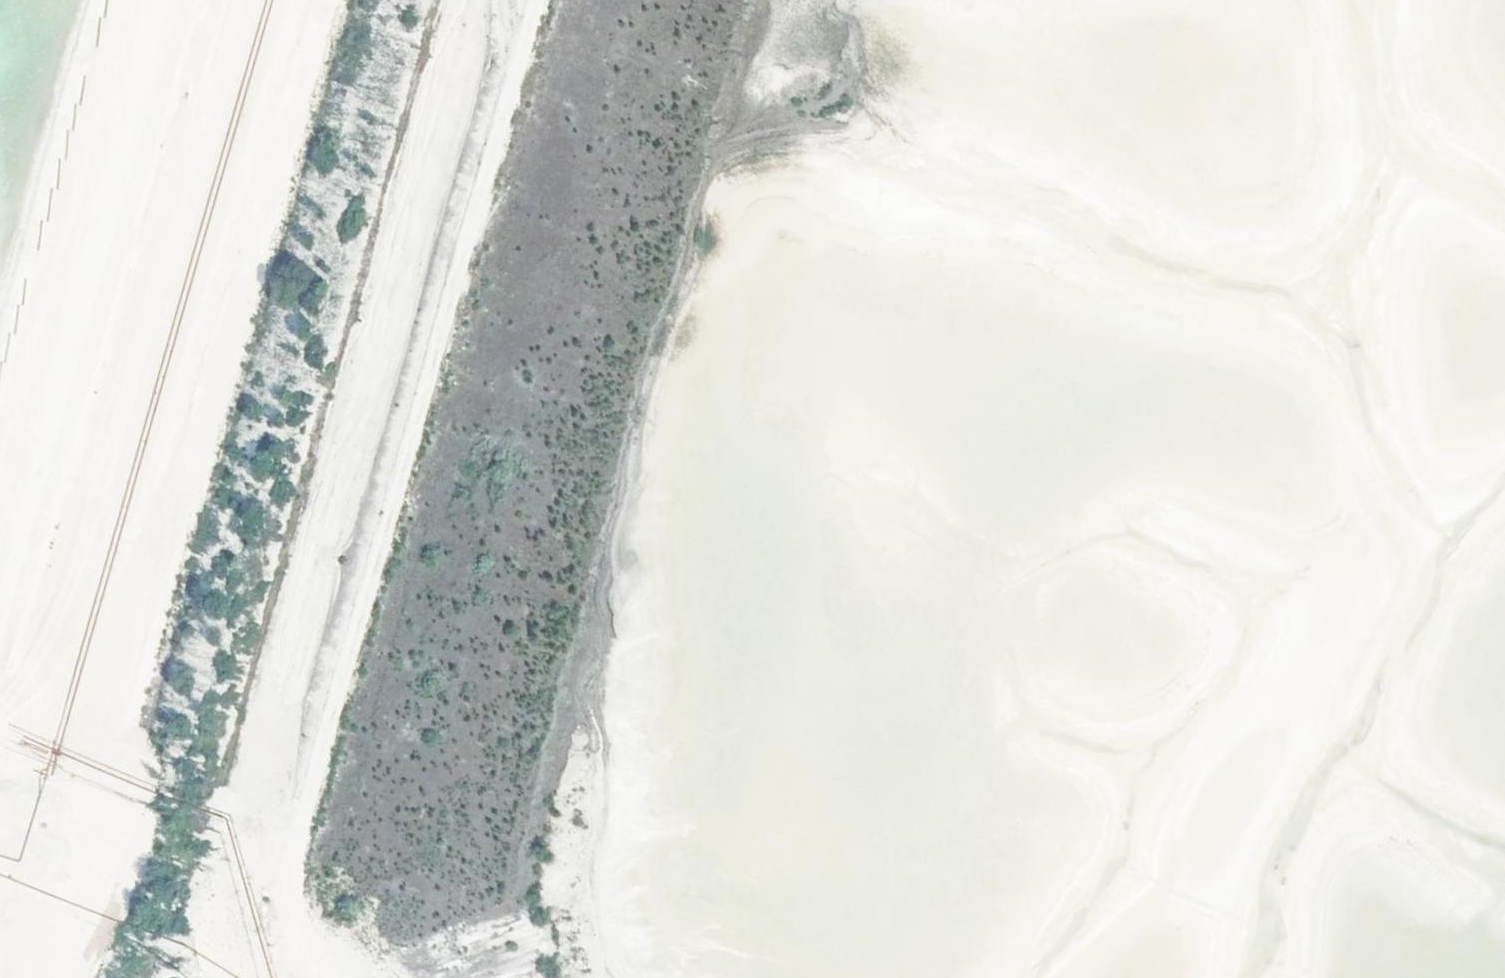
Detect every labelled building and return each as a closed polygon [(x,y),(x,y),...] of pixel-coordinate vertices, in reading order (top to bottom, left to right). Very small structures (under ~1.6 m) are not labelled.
[(75,335),(88,277),(29,264),(17,322),(75,335)] [(15,383),(39,384),(41,362),(17,361),(15,383)] [(5,593),(10,565),(0,563),(0,592),(5,593)]
